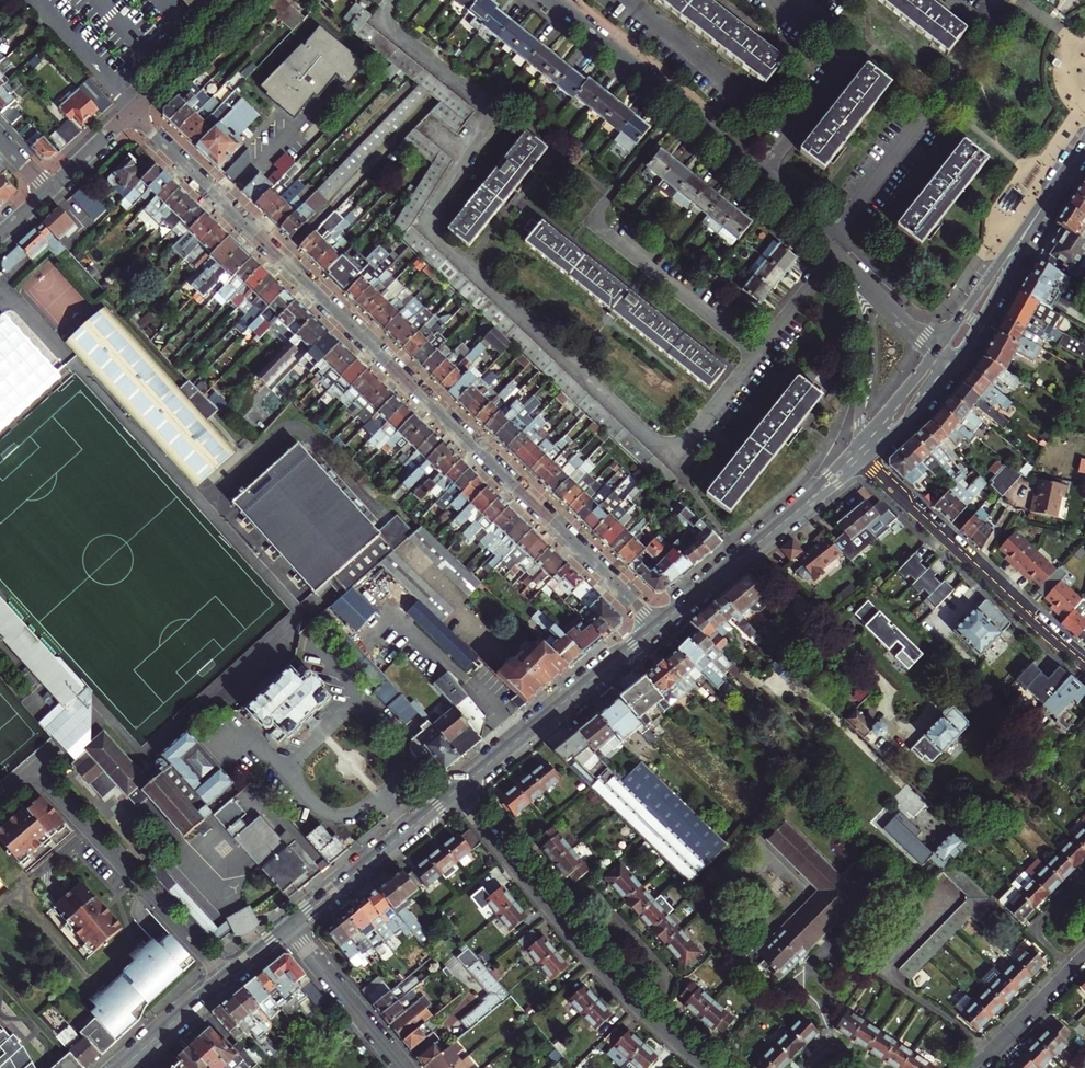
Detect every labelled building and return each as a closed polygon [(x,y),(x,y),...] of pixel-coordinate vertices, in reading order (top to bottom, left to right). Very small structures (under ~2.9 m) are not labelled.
[(195,0),(183,0),(196,13),(202,7),(195,0)] [(281,0),(268,0),(265,3),(271,10),(281,0)] [(286,0),(281,0),(271,10),(273,11),(277,16),(289,3),(286,0)] [(362,5),(356,0),(355,0),(339,19),(346,25),(362,5)] [(468,9),(475,0),(457,0),(468,9)] [(468,9),(476,15),(471,21),(478,27),(481,24),(495,7),(497,4),(493,0),(475,0),(468,9)] [(706,0),(659,0),(764,82),(782,59),(706,0)] [(945,51),(964,28),(928,0),(879,0),(945,51)] [(289,3),(277,16),(282,20),(294,7),(289,3)] [(362,5),(346,25),(354,32),(365,18),(366,17),(370,12),(362,5)] [(294,7),(282,20),(284,22),(296,10),(294,7)] [(495,7),(481,24),(496,36),(510,19),(495,7)] [(296,10),(284,22),(290,27),(302,15),(296,10)] [(475,108),(468,102),(461,97),(365,18),(354,32),(417,84),(417,85),(424,90),(428,93),(438,101),(429,111),(455,132),(475,108)] [(496,36),(511,48),(525,31),(510,19),(496,36)] [(300,44),(259,85),(271,97),(276,92),(280,95),(276,101),(292,114),(312,92),(317,96),(335,73),(346,82),(362,62),(317,26),(302,46),(300,44)] [(511,48),(526,60),(539,43),(525,31),(511,48)] [(12,48),(20,41),(15,36),(0,50),(0,59),(12,48)] [(539,43),(526,60),(541,72),(554,55),(539,43)] [(17,53),(12,48),(0,59),(0,68),(17,53)] [(555,84),(569,67),(554,55),(541,72),(555,84)] [(1061,64),(1056,60),(1052,66),(1053,67),(1057,69),(1059,66),(1061,64)] [(250,61),(238,73),(243,77),(255,65),(250,61)] [(867,65),(799,149),(822,168),(890,83),(867,65)] [(571,96),(573,93),(584,79),(569,67),(555,84),(571,96)] [(89,76),(79,86),(98,106),(101,110),(111,100),(89,76)] [(588,105),(602,88),(587,76),(584,79),(573,93),(588,105)] [(4,81),(1,83),(8,91),(11,88),(4,81)] [(12,123),(22,114),(13,104),(17,101),(8,91),(1,83),(0,85),(0,110),(12,123)] [(278,227),(288,237),(313,212),(310,209),(321,197),(324,200),(428,93),(424,90),(417,85),(417,84),(293,211),(278,227)] [(68,116),(70,117),(74,113),(82,121),(89,116),(89,114),(98,106),(79,86),(70,93),(67,89),(58,97),(62,101),(58,105),(68,116)] [(168,119),(192,95),(184,87),(163,108),(162,114),(168,119)] [(207,97),(209,95),(200,87),(192,95),(168,119),(177,128),(207,97)] [(588,105),(603,117),(617,100),(602,88),(588,105)] [(186,137),(194,145),(240,98),(232,89),(216,105),(186,137)] [(383,91),(352,124),(358,130),(389,96),(383,91)] [(207,97),(177,128),(186,137),(216,105),(207,97)] [(256,113),(240,98),(194,145),(217,168),(222,163),(220,161),(238,143),(232,137),(256,113)] [(617,100),(603,117),(618,129),(632,112),(617,100)] [(648,124),(632,112),(618,129),(634,142),(648,124)] [(68,116),(61,122),(74,135),(80,129),(70,117),(68,116)] [(61,122),(55,128),(67,141),(74,135),(61,122)] [(50,157),(58,150),(38,129),(31,136),(22,126),(18,130),(43,156),(50,157)] [(391,225),(666,487),(673,479),(676,476),(410,222),(452,158),(413,126),(402,138),(411,145),(432,162),(391,225)] [(67,141),(55,128),(48,134),(61,147),(67,141)] [(529,131),(450,230),(467,244),(547,146),(529,131)] [(402,138),(397,143),(404,151),(411,145),(402,138)] [(963,139),(895,225),(918,243),(986,157),(963,139)] [(662,176),(675,159),(660,147),(646,164),(662,176)] [(247,150),(224,174),(232,181),(255,157),(247,150)] [(253,203),(277,178),(293,162),(282,150),(270,162),(276,167),(274,169),(273,168),(264,178),(258,171),(240,190),(253,203)] [(127,196),(155,167),(150,162),(139,173),(134,168),(135,167),(127,159),(108,180),(107,184),(124,200),(127,196)] [(671,195),(672,194),(690,171),(675,159),(662,176),(656,183),(671,195)] [(4,205),(18,192),(2,176),(8,170),(1,163),(0,164),(0,201),(4,205)] [(139,196),(141,198),(163,175),(155,167),(127,196),(133,202),(139,196)] [(692,201),(706,184),(690,171),(672,194),(688,206),(692,201)] [(156,198),(171,182),(163,175),(141,198),(141,199),(144,202),(152,194),(156,198)] [(253,203),(262,211),(277,195),(272,191),(281,182),(277,178),(253,203)] [(155,211),(157,213),(179,190),(171,182),(156,198),(143,211),(149,217),(155,211)] [(310,186),(306,182),(294,194),(297,198),(310,186)] [(706,184),(692,201),(707,212),(720,196),(706,184)] [(85,185),(73,196),(95,221),(107,210),(85,185)] [(1084,202),(1084,185),(1077,196),(1084,202)] [(270,219),(285,203),(280,199),(289,190),(285,186),(277,195),(262,211),(270,219)] [(179,190),(157,213),(151,219),(157,225),(163,218),(165,221),(187,198),(179,190)] [(270,219),(278,227),(293,211),(289,208),(297,198),(294,194),(285,203),(270,219)] [(124,200),(121,202),(129,210),(135,204),(133,202),(127,196),(124,200)] [(139,196),(133,202),(135,204),(141,199),(141,198),(139,196)] [(718,230),(722,224),(736,208),(720,196),(707,212),(703,217),(718,230)] [(1077,196),(1069,208),(1084,219),(1084,202),(1077,196)] [(174,230),(180,223),(196,207),(187,198),(165,221),(159,227),(168,236),(172,232),(174,230)] [(189,232),(205,215),(196,207),(180,223),(185,228),(189,232)] [(77,225),(60,208),(43,223),(60,241),(77,225)] [(736,208),(722,224),(737,236),(750,219),(736,208)] [(1066,229),(1082,240),(1084,235),(1084,219),(1069,208),(1058,224),(1066,229)] [(336,212),(333,209),(319,224),(322,227),(336,212)] [(348,210),(341,217),(306,253),(315,262),(336,241),(333,237),(354,216),(348,210)] [(149,217),(151,219),(157,213),(155,211),(149,217)] [(322,227),(319,224),(298,245),(306,253),(341,217),(336,212),(322,227)] [(183,261),(189,256),(217,226),(205,215),(189,232),(188,234),(193,239),(182,250),(177,255),(183,261)] [(523,239),(707,386),(722,368),(531,216),(523,225),(530,231),(523,239)] [(163,218),(157,225),(159,227),(165,221),(163,218)] [(4,265),(6,273),(27,255),(30,258),(48,242),(59,255),(66,248),(60,241),(43,223),(6,257),(4,265)] [(174,230),(179,234),(185,228),(180,223),(174,230)] [(202,266),(229,238),(217,226),(189,256),(194,262),(189,267),(195,273),(202,266)] [(1066,229),(1050,252),(1055,255),(1048,265),(1069,279),(1073,273),(1077,273),(1084,261),(1084,242),(1082,240),(1066,229)] [(168,236),(166,238),(170,242),(176,235),(172,232),(168,236)] [(193,239),(188,234),(177,245),(182,250),(193,239)] [(336,241),(315,262),(324,271),(350,244),(341,235),(336,241)] [(766,257),(778,241),(773,237),(761,253),(766,257)] [(190,301),(193,297),(240,249),(229,238),(202,266),(208,271),(199,280),(185,295),(190,301)] [(778,241),(766,257),(783,271),(795,255),(778,241)] [(354,299),(384,268),(394,258),(378,242),(363,257),(350,244),(324,271),(354,299)] [(224,288),(252,260),(240,249),(193,297),(199,303),(206,297),(219,283),(224,288)] [(766,257),(761,253),(749,268),(754,272),(766,257)] [(189,256),(183,261),(189,267),(194,262),(189,256)] [(754,272),(771,285),(783,271),(766,257),(754,272)] [(1048,265),(1039,259),(1038,260),(1041,261),(1032,275),(1035,277),(1033,281),(1038,285),(1037,286),(1041,289),(1041,288),(1044,290),(1043,291),(1047,293),(1048,292),(1051,294),(1052,293),(1060,298),(1071,281),(1069,279),(1048,265)] [(234,291),(237,294),(261,269),(252,260),(224,288),(217,296),(223,302),(234,291)] [(420,267),(430,275),(434,270),(425,261),(420,267)] [(202,266),(195,273),(193,274),(199,280),(208,271),(202,266)] [(195,273),(189,267),(186,270),(192,276),(193,274),(195,273)] [(354,299),(363,308),(384,286),(380,283),(390,273),(384,268),(354,299)] [(239,306),(268,276),(261,269),(237,294),(239,296),(233,303),(235,306),(233,308),(236,310),(239,306)] [(434,270),(430,275),(439,284),(443,279),(434,270)] [(771,285),(754,272),(742,287),(759,301),(771,285)] [(1035,277),(1032,275),(1021,292),(1051,311),(1060,298),(1052,293),(1051,294),(1048,292),(1047,293),(1043,291),(1044,290),(1041,288),(1041,289),(1037,286),(1038,285),(1033,281),(1035,277)] [(248,314),(277,284),(268,276),(239,306),(243,309),(230,322),(235,327),(246,316),(248,314)] [(384,286),(363,308),(372,317),(393,295),(389,292),(399,282),(393,276),(384,286)] [(439,284),(449,294),(454,289),(443,279),(439,284)] [(402,285),(399,282),(389,292),(393,295),(402,285)] [(219,283),(206,297),(211,302),(217,296),(224,288),(219,283)] [(285,291),(277,284),(248,314),(251,317),(249,319),(242,326),(247,330),(260,317),(285,291)] [(402,285),(393,295),(372,317),(381,326),(403,304),(399,300),(408,290),(402,285)] [(412,294),(408,290),(399,300),(403,304),(412,294)] [(223,302),(226,305),(237,294),(234,291),(223,302)] [(256,343),(268,330),(295,302),(285,291),(260,317),(264,320),(252,333),(256,337),(253,340),(256,343)] [(1051,311),(1021,292),(1013,306),(1057,333),(1062,325),(1059,322),(1062,317),(1051,311)] [(403,304),(381,326),(390,335),(412,313),(421,303),(418,300),(412,294),(403,304)] [(464,298),(460,303),(469,311),(473,307),(464,298)] [(273,330),(288,344),(312,318),(295,302),(268,330),(271,332),(273,330)] [(401,345),(422,323),(418,318),(427,309),(421,303),(412,313),(390,335),(401,345)] [(1036,338),(1043,342),(1044,339),(1049,342),(1084,364),(1084,350),(1080,346),(1057,333),(1013,306),(1005,319),(1026,332),(1036,338)] [(207,423),(106,308),(66,343),(195,489),(235,454),(229,448),(243,435),(220,412),(207,423)] [(422,323),(431,313),(427,309),(418,318),(422,323)] [(401,345),(411,355),(444,319),(449,314),(447,312),(437,316),(427,327),(422,323),(401,345)] [(431,313),(422,323),(427,327),(437,316),(432,312),(431,313)] [(295,367),(328,333),(312,318),(288,344),(255,377),(271,392),(295,367)] [(444,319),(411,355),(419,363),(445,337),(439,332),(444,326),(443,326),(447,322),(444,319)] [(1005,319),(998,333),(1034,355),(1038,348),(1032,344),(1022,338),(1026,332),(1005,319)] [(510,342),(492,325),(482,336),(488,341),(500,352),(510,342)] [(247,330),(242,326),(237,332),(241,336),(247,330)] [(450,332),(444,326),(439,332),(445,337),(450,332)] [(455,326),(451,330),(456,335),(461,331),(455,326)] [(450,332),(445,337),(419,363),(429,372),(451,350),(447,347),(457,336),(456,335),(451,330),(450,332)] [(1036,338),(1026,332),(1022,338),(1032,344),(1036,338)] [(317,367),(322,362),(339,344),(328,333),(295,367),(307,378),(317,367)] [(998,333),(984,359),(1006,372),(1018,354),(1035,364),(1043,351),(1038,348),(1034,355),(998,333)] [(461,339),(457,336),(447,347),(451,350),(458,343),(461,340),(461,339)] [(488,341),(482,336),(478,340),(484,346),(488,341)] [(256,343),(253,340),(250,338),(245,343),(250,348),(256,343)] [(438,381),(456,398),(476,378),(466,369),(469,366),(470,365),(468,363),(484,346),(478,340),(467,352),(460,359),(438,381)] [(451,350),(429,372),(438,381),(460,359),(457,356),(464,349),(461,346),(458,343),(451,350)] [(339,344),(322,362),(325,365),(321,370),(313,378),(315,379),(310,384),(314,388),(318,383),(348,353),(339,344)] [(467,352),(464,349),(457,356),(460,359),(467,352)] [(519,351),(515,355),(524,363),(528,359),(519,351)] [(327,386),(330,389),(357,362),(348,353),(318,383),(324,389),(327,386)] [(1006,372),(984,359),(973,371),(993,383),(996,379),(999,374),(1023,388),(1026,384),(1006,372)] [(809,360),(797,376),(820,394),(832,378),(809,360)] [(338,400),(346,392),(367,371),(357,362),(330,389),(327,392),(325,394),(332,400),(335,397),(338,400)] [(498,365),(491,372),(495,375),(501,368),(498,365)] [(478,375),(469,366),(466,369),(476,378),(478,375)] [(501,368),(495,375),(464,406),(474,415),(495,393),(492,390),(500,382),(496,379),(504,371),(501,368)] [(352,404),(376,380),(367,371),(346,392),(338,400),(341,404),(344,406),(349,401),(352,404)] [(464,406),(495,375),(491,372),(490,374),(487,371),(481,377),(478,375),(476,378),(456,398),(464,406)] [(993,383),(973,371),(963,383),(984,396),(997,404),(1000,398),(1010,403),(1014,396),(1003,389),(993,383)] [(495,393),(474,415),(482,423),(503,401),(500,398),(513,385),(512,383),(515,379),(511,376),(503,385),(495,393)] [(727,511),(820,394),(797,376),(703,493),(727,511)] [(1005,385),(996,379),(993,383),(1003,389),(1005,385)] [(385,389),(376,380),(352,404),(347,409),(350,412),(347,415),(344,412),(339,417),(345,423),(350,417),(356,411),(360,414),(385,389)] [(503,385),(500,382),(492,390),(495,393),(503,385)] [(492,433),(504,444),(536,411),(553,393),(551,391),(548,393),(546,391),(547,390),(540,383),(528,396),(492,433)] [(553,383),(547,390),(546,391),(548,393),(551,391),(553,393),(558,388),(553,383)] [(963,383),(953,396),(974,409),(978,403),(1011,423),(1016,416),(997,404),(984,396),(963,383)] [(558,388),(553,393),(562,402),(567,397),(558,388)] [(394,397),(385,389),(360,414),(354,421),(357,424),(360,422),(363,425),(371,416),(373,419),(394,397)] [(492,433),(528,396),(522,390),(507,405),(503,401),(482,423),(492,433)] [(974,409),(953,396),(944,407),(980,430),(983,425),(988,418),(974,409)] [(376,428),(380,431),(404,407),(394,397),(373,419),(365,427),(358,435),(364,440),(376,428)] [(567,397),(562,402),(570,409),(575,404),(567,397)] [(338,400),(328,411),(331,414),(341,404),(338,400)] [(349,401),(344,406),(347,409),(352,404),(349,401)] [(575,404),(570,409),(578,416),(583,411),(575,404)] [(350,412),(347,409),(344,406),(341,409),(344,412),(347,415),(350,412)] [(404,407),(380,431),(370,442),(372,444),(374,446),(386,434),(392,439),(414,417),(404,407)] [(980,430),(944,407),(933,421),(957,443),(965,432),(974,438),(980,430)] [(356,411),(350,417),(353,421),(354,421),(360,414),(356,411)] [(536,411),(504,444),(512,452),(539,425),(541,422),(544,420),(536,411)] [(371,416),(363,425),(365,427),(373,419),(371,416)] [(414,417),(392,439),(382,449),(387,455),(403,440),(408,445),(425,427),(414,417)] [(988,418),(983,425),(990,430),(995,422),(988,418)] [(591,419),(586,425),(594,432),(599,427),(591,419)] [(353,421),(351,424),(355,428),(353,430),(358,435),(365,427),(363,425),(360,422),(357,424),(354,421),(353,421)] [(957,443),(933,421),(924,429),(942,445),(948,451),(951,454),(957,448),(965,455),(967,453),(957,443)] [(539,425),(512,452),(519,460),(543,435),(547,432),(539,425)] [(434,436),(425,427),(408,445),(411,448),(403,456),(409,462),(434,436)] [(376,428),(364,440),(368,444),(370,442),(380,431),(376,428)] [(942,445),(924,429),(916,437),(934,454),(942,445)] [(1042,451),(1050,437),(1037,429),(1030,441),(1039,447),(1038,449),(1042,451)] [(386,434),(374,446),(380,452),(382,449),(392,439),(386,434)] [(543,435),(519,460),(527,467),(550,445),(551,443),(543,435)] [(434,436),(409,462),(399,471),(404,476),(416,464),(420,469),(443,445),(434,436)] [(934,454),(916,437),(907,445),(932,468),(937,461),(940,464),(942,461),(940,460),(934,454)] [(379,564),(393,552),(378,536),(379,535),(297,445),(243,493),(241,491),(237,494),(239,497),(231,505),(312,597),(326,585),(339,600),(351,588),(379,564)] [(424,475),(428,479),(452,453),(443,445),(420,469),(403,486),(409,492),(424,475)] [(555,450),(550,445),(527,467),(535,475),(551,460),(548,457),(555,450)] [(932,468),(907,445),(897,455),(892,460),(891,466),(913,486),(932,468)] [(940,460),(944,456),(948,451),(942,445),(934,454),(940,460)] [(1004,445),(988,471),(993,477),(995,474),(1010,450),(1004,445)] [(554,463),(551,460),(535,475),(544,483),(566,460),(572,454),(574,452),(575,451),(570,446),(561,455),(554,463)] [(551,460),(558,452),(555,450),(548,457),(551,460)] [(558,452),(551,460),(554,463),(561,455),(558,452)] [(431,492),(438,485),(461,462),(452,453),(428,479),(430,481),(415,497),(421,503),(431,492)] [(572,454),(566,460),(574,468),(580,461),(574,456),(572,454)] [(409,462),(403,456),(393,467),(398,472),(399,471),(409,462)] [(960,471),(944,456),(940,460),(942,461),(955,473),(957,475),(960,471)] [(613,457),(608,462),(612,465),(608,469),(612,473),(616,469),(619,466),(620,465),(613,457)] [(973,458),(964,466),(969,470),(971,468),(977,462),(973,458)] [(552,491),(574,468),(566,460),(544,483),(552,491)] [(580,461),(574,468),(552,491),(559,498),(585,472),(579,467),(583,463),(580,461)] [(461,462),(438,485),(443,490),(436,497),(438,499),(434,503),(436,505),(440,501),(470,471),(461,462)] [(986,470),(977,462),(971,468),(981,476),(986,470)] [(996,479),(995,478),(990,483),(993,486),(991,488),(1000,497),(1021,476),(1006,464),(997,475),(998,476),(996,479)] [(957,475),(961,479),(966,473),(969,470),(964,466),(960,471),(957,475)] [(398,472),(390,481),(395,486),(404,476),(399,471),(398,472)] [(470,471),(440,501),(444,505),(446,502),(451,498),(456,502),(478,479),(470,471)] [(585,472),(559,498),(566,505),(584,486),(582,484),(585,481),(583,479),(587,474),(585,472)] [(954,487),(955,486),(961,479),(957,475),(955,473),(947,481),(954,487)] [(966,473),(961,479),(965,482),(970,476),(966,473)] [(409,492),(412,495),(428,479),(424,475),(409,492)] [(428,479),(412,495),(415,497),(430,481),(428,479)] [(465,501),(471,506),(488,488),(478,479),(456,502),(451,507),(442,517),(446,520),(454,511),(456,513),(465,504),(465,501)] [(592,479),(587,483),(595,491),(598,487),(600,486),(592,479)] [(666,487),(673,495),(681,486),(673,479),(666,487)] [(967,484),(965,482),(961,479),(955,486),(961,491),(967,484)] [(1066,486),(1040,480),(1037,496),(1032,495),(1028,511),(1055,517),(1060,496),(1064,497),(1066,486)] [(566,505),(574,512),(595,491),(587,483),(584,486),(566,505)] [(443,490),(438,485),(431,492),(436,497),(443,490)] [(961,491),(955,486),(954,487),(950,491),(960,499),(964,494),(961,491)] [(581,519),(602,497),(597,492),(600,489),(598,487),(595,491),(574,512),(581,519)] [(472,516),(476,521),(498,498),(488,488),(471,506),(451,527),(453,529),(456,526),(459,529),(472,516)] [(945,516),(960,499),(950,491),(942,500),(935,507),(945,516)] [(591,528),(606,513),(601,508),(611,498),(606,493),(602,497),(581,519),(591,528)] [(404,503),(395,495),(391,498),(401,507),(404,503)] [(599,536),(626,508),(630,505),(633,501),(628,496),(620,504),(611,512),(609,510),(606,513),(591,528),(599,536)] [(451,498),(446,502),(451,507),(456,502),(451,498)] [(482,529),(485,533),(509,509),(498,498),(476,521),(461,537),(466,543),(468,540),(470,542),(482,529)] [(968,507),(960,499),(945,516),(953,523),(955,521),(968,507)] [(436,505),(430,511),(434,515),(444,505),(440,501),(436,505)] [(630,505),(633,508),(637,512),(641,508),(633,501),(630,505)] [(868,501),(854,514),(870,531),(883,519),(890,526),(898,519),(882,503),(875,509),(868,501)] [(685,529),(694,537),(707,550),(719,540),(679,502),(673,508),(689,525),(685,529)] [(599,536),(607,544),(625,525),(621,522),(630,511),(626,508),(599,536)] [(486,548),(502,532),(517,516),(509,509),(485,533),(488,536),(481,544),(482,545),(486,548)] [(977,515),(964,529),(962,531),(969,538),(986,518),(988,517),(981,510),(977,515)] [(625,525),(607,544),(615,552),(649,516),(645,512),(628,529),(625,525)] [(849,537),(838,548),(844,554),(852,562),(869,546),(862,538),(870,531),(854,514),(839,527),(849,537)] [(517,516),(502,532),(505,535),(489,551),(494,555),(509,539),(524,524),(517,516)] [(634,556),(638,551),(642,547),(643,546),(637,540),(644,533),(647,530),(646,529),(654,521),(649,516),(615,552),(627,563),(634,556)] [(986,518),(969,538),(981,549),(995,526),(986,518)] [(509,555),(533,532),(524,524),(509,539),(512,543),(490,566),(495,570),(509,555)] [(407,538),(455,584),(462,590),(468,597),(481,584),(436,541),(421,526),(407,538)] [(505,535),(502,532),(486,548),(489,551),(505,535)] [(541,540),(533,532),(509,555),(513,560),(512,563),(516,566),(541,540)] [(1012,565),(1018,571),(1038,550),(1025,539),(1024,540),(1016,532),(1001,549),(1009,557),(1015,562),(1012,565)] [(650,539),(644,533),(637,540),(643,546),(648,541),(650,539)] [(656,533),(654,535),(667,548),(671,544),(663,537),(661,534),(659,536),(656,533)] [(691,563),(707,550),(694,537),(684,545),(676,537),(673,540),(666,533),(663,537),(671,544),(675,548),(691,563)] [(799,546),(791,544),(783,551),(793,562),(798,559),(804,566),(796,573),(800,576),(807,579),(814,578),(818,583),(827,575),(824,571),(844,554),(838,548),(824,534),(817,540),(821,545),(807,556),(799,546)] [(691,563),(675,548),(669,553),(667,548),(654,535),(650,539),(648,541),(680,572),(691,563)] [(460,548),(466,543),(461,537),(455,543),(460,548)] [(525,575),(536,563),(550,548),(541,540),(516,566),(525,575)] [(680,572),(648,541),(643,546),(642,547),(653,557),(658,558),(660,559),(653,565),(669,581),(680,572)] [(529,587),(544,572),(558,556),(550,548),(536,563),(540,567),(527,580),(524,583),(526,584),(529,587)] [(1040,586),(1055,568),(1049,563),(1051,561),(1038,550),(1018,571),(1025,578),(1028,575),(1034,581),(1040,586)] [(669,581),(653,565),(652,565),(638,551),(634,556),(627,563),(653,588),(660,588),(669,581)] [(429,612),(435,618),(441,624),(454,610),(393,552),(379,564),(419,602),(429,612)] [(915,554),(897,573),(905,580),(907,579),(913,585),(927,570),(920,564),(923,561),(915,554)] [(541,591),(547,586),(567,565),(558,556),(544,572),(549,577),(538,588),(541,591)] [(1015,562),(1009,557),(1006,560),(1012,565),(1015,562)] [(507,568),(511,571),(516,566),(512,563),(507,568)] [(540,567),(536,563),(525,575),(523,576),(527,580),(540,567)] [(547,586),(558,596),(559,595),(556,591),(559,588),(569,597),(572,594),(584,582),(567,565),(547,586)] [(913,585),(912,587),(920,594),(921,592),(928,599),(937,589),(941,585),(934,578),(937,574),(930,567),(927,570),(913,585)] [(1057,570),(1055,568),(1040,586),(1041,587),(1057,570)] [(1032,584),(1034,581),(1028,575),(1025,578),(1032,584)] [(752,576),(724,599),(744,619),(755,608),(759,612),(767,604),(763,600),(770,594),(752,576)] [(941,585),(937,589),(941,593),(949,585),(945,581),(941,585)] [(572,594),(589,610),(612,633),(621,626),(622,618),(593,590),(584,582),(572,594)] [(1060,611),(1057,614),(1064,620),(1082,599),(1070,588),(1069,589),(1060,582),(1045,599),(1060,611)] [(526,584),(518,593),(521,595),(529,587),(526,584)] [(933,612),(954,590),(949,585),(941,593),(937,589),(928,599),(924,603),(933,612)] [(375,613),(351,588),(339,600),(330,607),(355,632),(375,613)] [(724,599),(712,608),(729,625),(737,618),(744,626),(756,638),(761,643),(765,639),(744,619),(724,599)] [(1084,612),(1084,600),(1084,599),(1062,625),(1077,637),(1084,629),(1084,619),(1081,616),(1084,612)] [(789,613),(776,600),(772,603),(781,612),(776,616),(781,620),(789,613)] [(419,602),(409,613),(408,614),(467,670),(478,658),(441,624),(435,618),(429,612),(419,602)] [(898,644),(905,650),(896,659),(909,671),(924,656),(894,627),(892,629),(889,626),(891,624),(869,602),(856,616),(881,641),(879,642),(890,652),(898,644)] [(1010,625),(986,602),(955,634),(978,657),(1010,625)] [(81,695),(0,605),(0,636),(66,709),(81,695)] [(573,611),(578,616),(603,641),(612,633),(589,610),(585,614),(577,606),(573,611)] [(729,625),(712,608),(702,617),(732,647),(738,652),(744,647),(732,635),(728,636),(724,631),(729,625)] [(552,635),(544,644),(569,668),(570,668),(585,656),(561,633),(539,612),(532,619),(546,633),(550,632),(552,635)] [(418,714),(410,705),(348,638),(324,613),(313,622),(379,692),(377,694),(406,725),(418,714)] [(561,633),(585,656),(603,641),(578,616),(561,633)] [(693,624),(702,633),(724,655),(732,647),(702,617),(693,624)] [(724,655),(702,633),(691,643),(717,667),(721,663),(732,674),(734,672),(738,668),(724,655)] [(495,674),(514,693),(517,695),(518,697),(526,704),(536,696),(569,668),(544,644),(539,639),(532,646),(528,643),(521,651),(520,650),(505,667),(504,666),(495,674)] [(681,652),(698,669),(706,677),(716,687),(726,677),(717,667),(691,643),(681,652)] [(681,652),(667,664),(684,682),(686,680),(693,687),(710,704),(714,700),(698,685),(690,676),(698,669),(681,652)] [(788,661),(783,657),(774,667),(778,671),(788,661)] [(655,674),(646,681),(670,709),(678,702),(674,697),(678,693),(676,689),(680,686),(687,693),(693,687),(686,680),(684,682),(667,664),(665,661),(653,671),(655,674)] [(788,661),(778,671),(788,681),(798,671),(788,661)] [(1013,682),(1039,707),(1041,706),(1058,720),(1056,723),(1067,731),(1077,718),(1066,709),(1083,688),(1058,668),(1047,680),(1029,665),(1013,682)] [(249,712),(264,728),(265,727),(270,731),(273,730),(276,727),(279,730),(272,736),(280,745),(288,738),(290,740),(292,737),(301,729),(300,727),(317,711),(319,712),(331,701),(322,692),(325,690),(304,668),(296,675),(292,671),(265,699),(263,698),(249,712)] [(690,676),(698,685),(706,677),(698,669),(690,676)] [(429,688),(449,712),(478,744),(483,739),(484,721),(444,675),(429,688)] [(646,681),(622,701),(647,729),(650,732),(654,729),(650,722),(647,718),(659,707),(662,711),(665,715),(668,712),(671,715),(673,713),(670,709),(646,681)] [(526,704),(518,697),(512,702),(520,710),(526,704)] [(478,744),(449,712),(434,724),(414,701),(410,705),(418,714),(428,724),(431,727),(432,727),(459,759),(478,744)] [(622,701),(601,718),(618,737),(624,743),(627,747),(642,734),(656,750),(662,744),(660,743),(653,735),(650,732),(647,729),(622,701)] [(957,707),(953,705),(948,710),(950,715),(916,748),(927,759),(930,756),(933,759),(936,759),(971,724),(971,719),(958,706),(957,707)] [(650,722),(662,711),(659,707),(647,718),(650,722)] [(868,740),(876,732),(876,736),(878,739),(883,739),(886,736),(886,732),(883,729),(879,729),(859,710),(848,721),(868,740)] [(680,720),(675,716),(670,720),(674,725),(680,720)] [(608,760),(606,757),(601,751),(618,737),(601,718),(593,725),(590,721),(577,733),(579,735),(612,771),(618,766),(612,760),(608,760)] [(431,727),(428,724),(421,730),(424,733),(412,742),(410,752),(429,774),(437,776),(447,768),(459,759),(432,727),(431,727)] [(660,728),(653,735),(660,743),(667,736),(660,728)] [(162,757),(172,768),(208,809),(235,785),(232,782),(222,771),(203,787),(200,783),(201,782),(180,758),(197,743),(191,736),(189,734),(162,757)] [(89,754),(75,766),(103,800),(119,786),(138,808),(150,799),(185,839),(212,814),(208,809),(172,768),(163,776),(159,772),(149,782),(142,775),(107,735),(87,752),(89,754)] [(556,755),(590,786),(616,810),(693,882),(726,846),(644,764),(631,776),(623,783),(612,771),(579,735),(556,755)] [(601,751),(606,757),(624,743),(618,737),(601,751)] [(222,771),(197,743),(180,758),(201,782),(200,783),(203,787),(222,771)] [(548,761),(533,774),(546,790),(562,777),(548,761)] [(620,764),(618,766),(612,771),(623,783),(631,776),(620,764)] [(533,774),(518,786),(532,802),(546,790),(533,774)] [(1031,778),(1022,788),(1028,794),(1037,785),(1031,778)] [(503,799),(517,815),(532,802),(518,786),(503,799)] [(1015,808),(1028,794),(1022,788),(1009,801),(1015,808)] [(0,834),(0,841),(19,864),(29,856),(32,859),(49,844),(44,838),(47,835),(49,837),(56,832),(57,833),(67,825),(44,798),(34,807),(36,809),(30,813),(28,810),(0,834)] [(931,858),(936,854),(919,837),(924,832),(902,811),(897,817),(898,818),(887,829),(886,828),(885,828),(924,866),(932,859),(931,858)] [(248,828),(241,820),(228,832),(283,895),(292,887),(297,893),(322,873),(295,842),(292,846),(283,836),(280,839),(261,817),(248,828)] [(769,839),(819,890),(830,900),(787,943),(776,933),(759,950),(766,957),(760,963),(767,970),(770,968),(780,978),(838,920),(842,924),(870,895),(868,893),(882,879),(870,867),(866,870),(856,860),(841,875),(786,821),(769,839)] [(543,848),(555,863),(572,848),(554,827),(540,838),(546,845),(543,848)] [(1084,849),(1084,827),(1074,839),(1084,849)] [(320,828),(307,839),(330,866),(349,850),(336,835),(331,840),(320,828)] [(944,870),(953,860),(969,843),(971,841),(959,829),(956,833),(936,854),(931,858),(932,859),(944,870)] [(445,846),(459,863),(481,844),(469,830),(462,835),(460,834),(445,846)] [(287,833),(283,836),(292,846),(295,842),(287,833)] [(1060,852),(1076,868),(1084,859),(1084,849),(1074,839),(1060,852)] [(459,863),(445,846),(430,858),(444,875),(459,863)] [(572,848),(555,863),(567,877),(571,874),(577,881),(590,870),(572,848)] [(1047,866),(1062,881),(1076,868),(1060,852),(1047,866)] [(409,875),(418,886),(424,881),(429,887),(444,875),(430,858),(409,875)] [(1047,866),(1039,858),(1026,872),(1049,895),(1062,881),(1047,866)] [(605,875),(626,899),(644,883),(623,859),(605,875)] [(943,871),(950,878),(960,867),(953,860),(944,870),(943,871)] [(156,863),(148,870),(191,917),(215,944),(233,928),(227,922),(218,930),(156,863)] [(960,867),(950,878),(956,884),(967,873),(960,867)] [(421,890),(418,886),(409,875),(405,871),(380,891),(417,936),(426,947),(435,939),(408,907),(415,902),(412,898),(421,890)] [(1049,895),(1026,872),(1012,885),(1020,893),(1036,908),(1049,895)] [(967,873),(956,884),(961,890),(972,878),(967,873)] [(972,878),(961,890),(967,895),(978,883),(972,878)] [(639,913),(657,898),(644,883),(626,899),(639,913)] [(991,896),(978,883),(967,895),(967,901),(977,911),(985,902),(991,896)] [(73,921),(71,923),(97,954),(99,953),(125,931),(111,914),(108,916),(104,911),(107,908),(99,899),(96,901),(84,884),(58,906),(66,917),(68,915),(73,921)] [(515,903),(503,888),(488,901),(500,916),(515,903)] [(1036,908),(1020,893),(1019,894),(1014,889),(1002,901),(1022,922),(1036,908)] [(830,900),(819,890),(776,933),(787,943),(830,900)] [(412,940),(417,936),(380,891),(369,900),(399,936),(404,931),(412,940)] [(651,928),(669,912),(657,898),(639,913),(651,928)] [(399,936),(369,900),(359,908),(373,924),(388,943),(397,953),(400,950),(392,941),(399,936)] [(977,911),(967,901),(961,907),(971,917),(973,915),(977,911)] [(515,903),(500,916),(512,930),(527,918),(515,903)] [(971,917),(961,907),(955,913),(965,923),(971,917)] [(359,908),(350,916),(363,932),(373,924),(359,908)] [(651,928),(664,942),(682,927),(669,912),(651,928)] [(965,923),(955,913),(949,919),(959,929),(965,923)] [(340,925),(364,954),(369,950),(358,936),(363,932),(350,916),(340,925)] [(959,929),(949,919),(943,924),(953,934),(959,929)] [(388,943),(373,924),(363,932),(374,946),(378,950),(388,943)] [(953,934),(943,924),(938,930),(948,940),(953,934)] [(364,954),(340,925),(329,933),(355,965),(363,958),(365,960),(368,958),(364,954)] [(426,947),(435,957),(443,967),(455,982),(469,970),(481,960),(452,926),(435,939),(426,947)] [(704,951),(682,927),(664,942),(686,967),(704,951)] [(948,940),(938,930),(932,935),(943,946),(945,943),(948,940)] [(358,936),(369,950),(374,946),(363,932),(358,936)] [(229,935),(219,943),(223,948),(233,939),(229,935)] [(943,946),(932,935),(927,941),(937,951),(943,946)] [(557,953),(544,937),(528,951),(541,966),(557,953)] [(178,944),(167,938),(163,941),(191,972),(197,967),(189,956),(185,956),(178,944)] [(191,972),(163,941),(152,951),(149,953),(150,954),(151,955),(178,983),(191,972)] [(937,951),(927,941),(922,946),(932,956),(937,951)] [(932,956),(922,946),(916,952),(926,962),(931,957),(932,956)] [(1047,961),(1032,946),(1018,960),(1033,975),(1047,961)] [(132,960),(137,966),(140,963),(147,956),(150,954),(149,953),(146,955),(143,951),(142,950),(132,960)] [(916,952),(910,958),(921,968),(926,962),(916,952)] [(557,953),(541,966),(553,981),(570,968),(557,953)] [(167,992),(178,983),(151,955),(150,954),(147,956),(140,963),(167,992)] [(286,956),(264,974),(278,990),(283,997),(280,999),(276,1003),(281,1010),(293,1024),(307,1012),(305,1009),(314,1002),(322,1013),(331,1005),(291,956),(286,956)] [(921,968),(910,958),(904,964),(915,974),(921,968)] [(462,1021),(471,1031),(513,997),(481,960),(469,970),(490,994),(484,999),(486,1001),(462,1021)] [(1033,975),(1018,960),(1004,974),(1019,989),(1033,975)] [(167,992),(140,963),(137,966),(133,970),(160,998),(167,992)] [(915,974),(904,964),(899,969),(909,979),(915,974)] [(160,998),(133,970),(132,971),(133,973),(124,980),(150,1007),(160,998)] [(278,990),(264,974),(257,980),(276,1003),(280,999),(283,997),(278,990)] [(1019,989),(1004,974),(991,988),(1006,1003),(1019,989)] [(383,976),(372,985),(364,991),(370,999),(389,983),(383,976)] [(356,982),(364,991),(372,985),(367,980),(362,984),(359,979),(356,982)] [(134,1027),(150,1007),(124,980),(121,983),(116,987),(115,986),(103,995),(106,998),(134,1027)] [(257,980),(247,989),(263,1009),(271,1018),(281,1010),(276,1003),(257,980)] [(395,990),(376,1006),(384,1016),(415,990),(418,988),(415,985),(413,982),(404,989),(401,986),(395,990)] [(389,983),(370,999),(376,1006),(395,990),(389,983)] [(686,1006),(700,1017),(714,1000),(694,984),(682,997),(689,1003),(686,1006)] [(570,1001),(583,1015),(599,1000),(586,986),(570,1001)] [(1006,1003),(991,988),(977,1001),(992,1016),(1006,1003)] [(263,1009),(247,989),(236,998),(266,1034),(271,1030),(264,1022),(266,1020),(259,1012),(263,1009)] [(415,990),(384,1016),(406,1042),(428,1024),(433,1019),(437,1016),(415,990)] [(134,1027),(106,998),(103,995),(102,996),(100,994),(93,999),(107,1014),(116,1021),(127,1033),(134,1027)] [(271,1041),(266,1034),(236,998),(224,1008),(240,1027),(246,1022),(256,1033),(266,1045),(271,1041)] [(107,1014),(93,999),(91,1001),(98,1010),(93,1014),(96,1017),(97,1018),(98,1017),(119,1040),(127,1033),(116,1021),(107,1014)] [(599,1000),(583,1015),(596,1029),(612,1015),(599,1000)] [(734,1017),(714,1000),(700,1017),(714,1029),(717,1025),(723,1030),(734,1017)] [(992,1016),(977,1001),(964,1015),(979,1030),(992,1016)] [(240,1027),(224,1008),(214,1016),(241,1048),(248,1056),(258,1047),(250,1038),(240,1027)] [(838,1028),(854,1039),(866,1021),(850,1010),(838,1028)] [(95,1018),(115,1042),(116,1043),(119,1040),(98,1017),(97,1018),(96,1017),(95,1018)] [(805,1017),(792,1030),(807,1046),(821,1033),(805,1017)] [(95,1018),(79,1033),(82,1037),(84,1036),(88,1039),(102,1054),(115,1042),(95,1018)] [(433,1019),(428,1024),(436,1033),(441,1029),(433,1019)] [(1070,1032),(1058,1020),(1038,1040),(1054,1056),(1067,1042),(1064,1039),(1070,1032)] [(854,1039),(870,1050),(882,1031),(866,1021),(854,1039)] [(1077,1021),(1072,1027),(1082,1036),(1084,1033),(1084,1029),(1077,1021)] [(246,1022),(240,1027),(250,1038),(256,1033),(246,1022)] [(0,1023),(0,1067),(35,1067),(32,1062),(27,1055),(17,1048),(23,1042),(16,1034),(13,1035),(0,1023)] [(406,1042),(413,1051),(436,1033),(428,1024),(406,1042)] [(79,1033),(72,1025),(58,1037),(72,1052),(87,1067),(90,1067),(103,1056),(102,1054),(88,1039),(84,1036),(82,1037),(79,1033)] [(625,1037),(617,1029),(607,1039),(631,1060),(645,1045),(630,1031),(625,1037)] [(807,1046),(792,1030),(778,1044),(793,1059),(807,1046)] [(338,1043),(344,1051),(359,1038),(352,1031),(338,1043)] [(886,1060),(898,1042),(882,1031),(870,1050),(886,1060)] [(203,1039),(229,1067),(241,1067),(239,1065),(242,1062),(247,1067),(255,1067),(257,1067),(255,1065),(248,1056),(241,1048),(235,1053),(220,1035),(216,1039),(211,1033),(203,1039)] [(203,1039),(199,1035),(187,1045),(191,1049),(208,1067),(229,1067),(203,1039)] [(1054,1056),(1038,1040),(1018,1060),(1026,1067),(1035,1067),(1036,1067),(1037,1067),(1042,1067),(1054,1056)] [(464,1061),(459,1054),(465,1049),(458,1041),(444,1053),(426,1067),(427,1067),(456,1067),(464,1061)] [(103,1056),(116,1043),(115,1042),(102,1054),(103,1056)] [(898,1042),(886,1060),(897,1067),(903,1067),(914,1052),(898,1042)] [(419,1059),(426,1067),(444,1053),(437,1044),(419,1059)] [(778,1044),(756,1065),(759,1067),(785,1067),(793,1059),(778,1044)] [(645,1045),(631,1060),(640,1067),(650,1067),(660,1057),(645,1045)] [(191,1049),(179,1060),(180,1062),(186,1067),(208,1067),(191,1049)] [(72,1052),(55,1067),(87,1067),(72,1052)] [(914,1052),(903,1067),(938,1067),(914,1052)] [(476,1063),(470,1056),(464,1061),(456,1067),(470,1067),(476,1063)]
